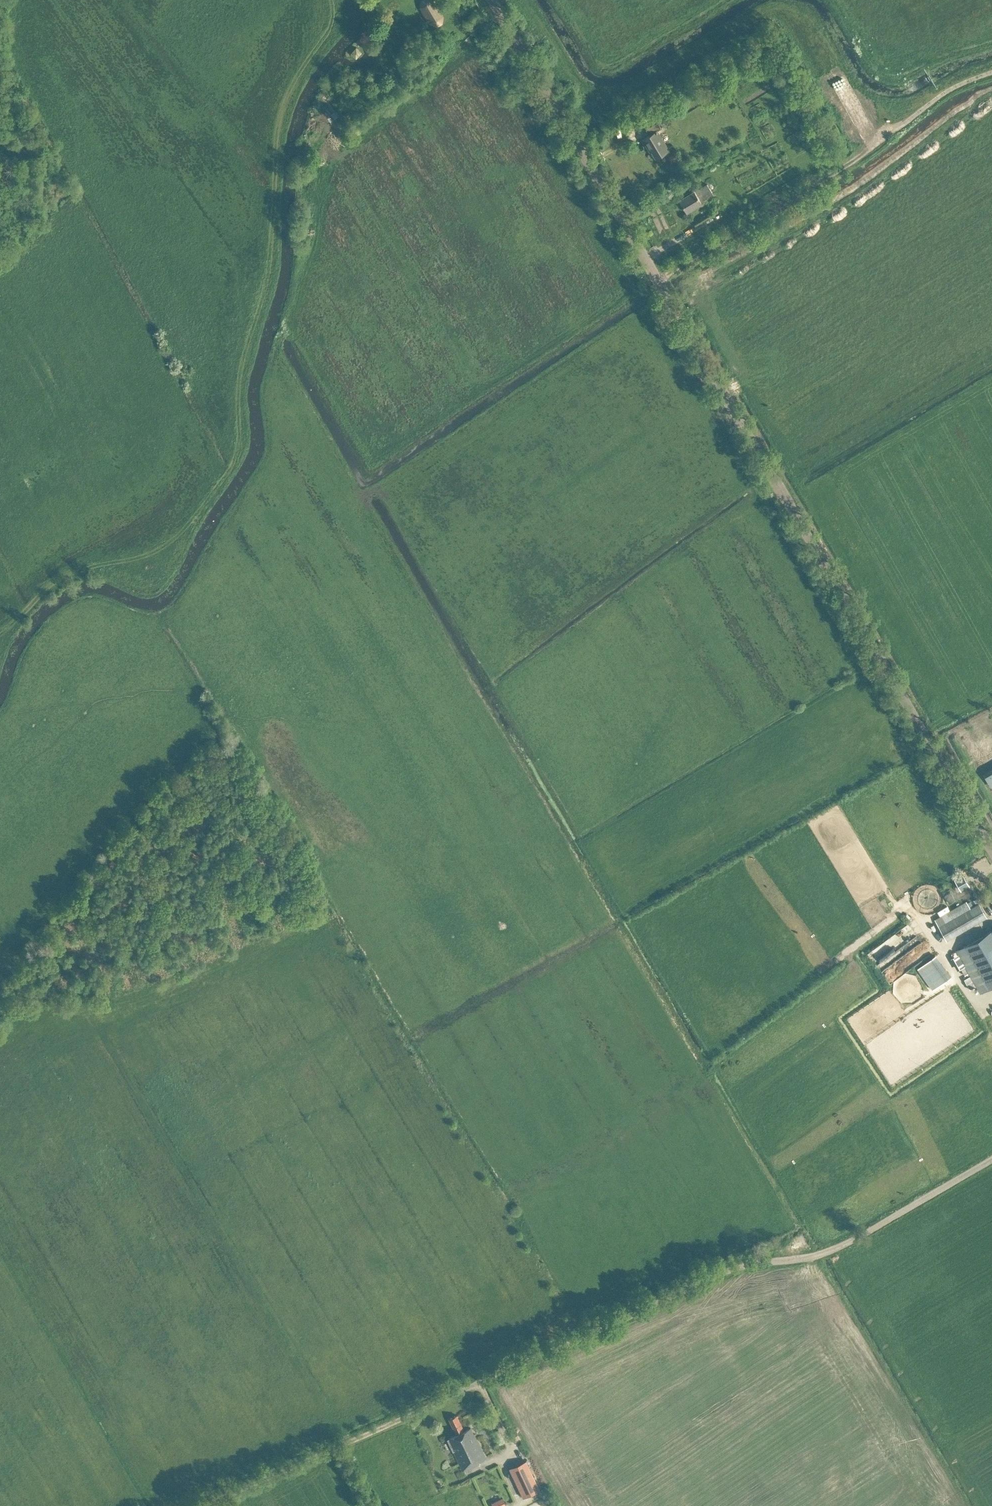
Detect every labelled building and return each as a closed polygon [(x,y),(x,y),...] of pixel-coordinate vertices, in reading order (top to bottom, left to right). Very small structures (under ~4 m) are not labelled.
[(436,25),(438,25),(441,23),(442,21),(443,19),(443,15),(443,13),(435,0),(420,0),(419,3),(420,7),(421,10),(427,21),(432,25),(436,25)] [(361,52),(356,47),(351,53),(356,57),(361,52)] [(668,150),(657,131),(661,128),(657,122),(645,129),(649,135),(642,139),(648,148),(649,147),(655,157),(668,150)] [(712,194),(706,184),(695,191),(694,189),(679,199),(686,211),(701,202),(700,200),(712,194)] [(991,816),(991,801),(979,809),(985,820),(991,816)] [(960,890),(969,885),(962,875),(954,879),(960,890)] [(948,901),(953,898),(949,891),(944,894),(948,901)] [(970,906),(966,899),(934,917),(946,940),(987,916),(979,902),(970,906)] [(955,950),(980,993),(991,986),(991,929),(955,950)] [(932,988),(951,975),(936,954),(917,968),(932,988)] [(952,957),(959,969),(964,966),(957,954),(952,957)] [(464,1429),(457,1414),(449,1418),(456,1433),(447,1437),(463,1470),(479,1462),(479,1460),(486,1457),(474,1432),(473,1432),(470,1426),(464,1429)] [(539,1489),(526,1459),(509,1467),(522,1497),(539,1489)] [(491,1501),(494,1505),(502,1505),(506,1504),(502,1496),(491,1501)]
